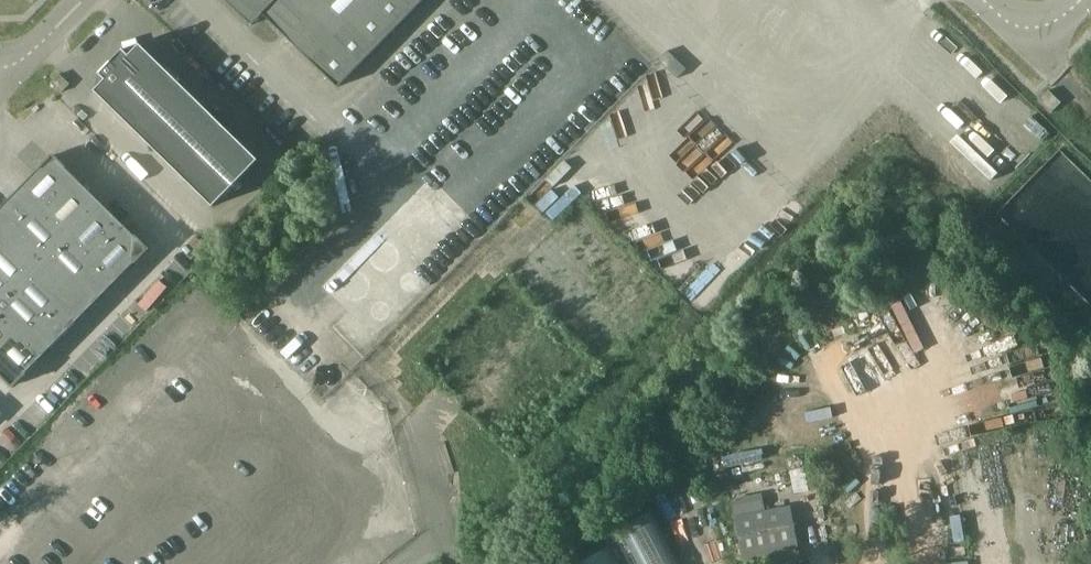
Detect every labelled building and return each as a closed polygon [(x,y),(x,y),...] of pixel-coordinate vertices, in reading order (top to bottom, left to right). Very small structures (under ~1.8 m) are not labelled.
[(422,0),(225,0),(251,25),(262,14),(337,87),(422,0)] [(104,80),(93,91),(211,207),(257,161),(139,44),(128,56),(122,49),(98,74),(104,80)] [(69,84),(59,74),(51,83),(61,93),(69,84)] [(1048,90),(1044,95),(1038,101),(1050,113),(1061,103),(1048,90)] [(52,155),(16,192),(41,216),(77,179),(52,155)] [(100,202),(77,179),(41,216),(64,239),(100,202)] [(41,216),(16,192),(0,208),(0,225),(39,264),(64,239),(41,216)] [(148,249),(124,225),(100,202),(64,239),(39,264),(15,289),(62,336),(148,249)] [(0,225),(0,275),(15,289),(39,264),(0,225)] [(0,275),(0,304),(15,289),(0,275)] [(62,336),(15,289),(0,304),(0,325),(13,338),(37,361),(62,336)] [(13,338),(0,325),(0,351),(13,338)] [(37,361),(13,338),(0,351),(0,375),(12,387),(37,361)] [(763,496),(733,501),(736,517),(765,512),(763,496)] [(736,517),(739,536),(737,536),(742,563),(792,563),(802,562),(796,526),(793,526),(790,507),(765,512),(736,517)] [(586,563),(619,563),(611,550),(586,563)]
